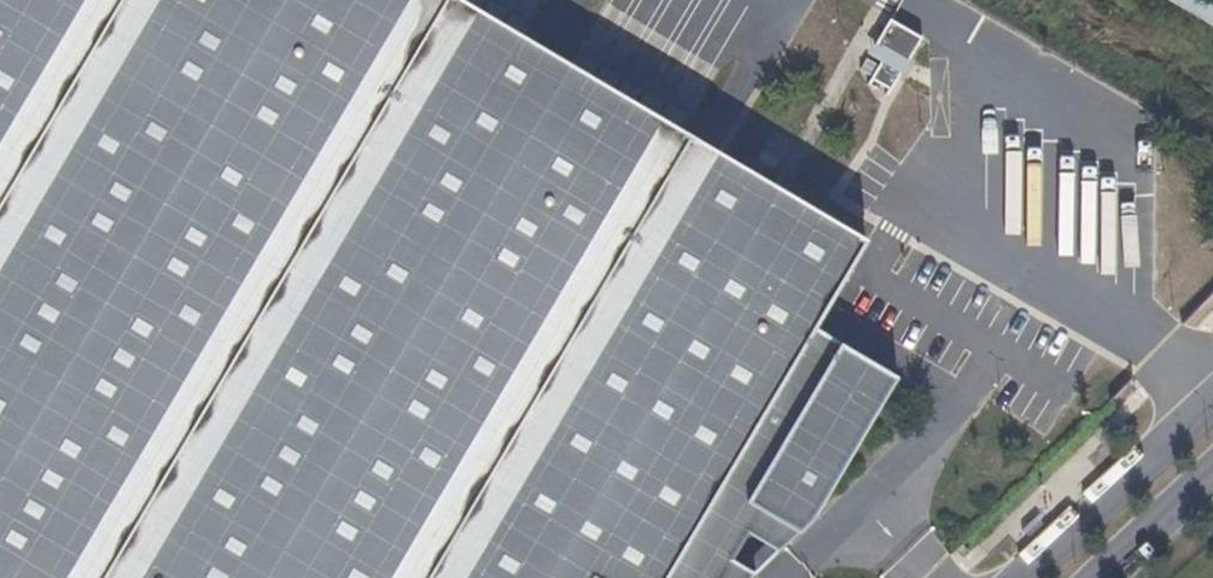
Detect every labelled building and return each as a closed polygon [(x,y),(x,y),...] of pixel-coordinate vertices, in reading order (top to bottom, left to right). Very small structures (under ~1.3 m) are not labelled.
[(777,549),(813,514),(896,373),(812,324),(862,240),(455,0),(0,0),(0,577),(590,577),(591,577),(748,577),(755,571),(732,557),(747,531),(777,549)] [(1212,22),(1212,7),(1201,0),(1175,0),(1212,22)] [(872,44),(904,63),(919,35),(888,17),(872,44)] [(904,63),(872,44),(868,51),(880,58),(900,70),(904,63)] [(889,88),(900,70),(880,58),(870,77),(889,88)]
